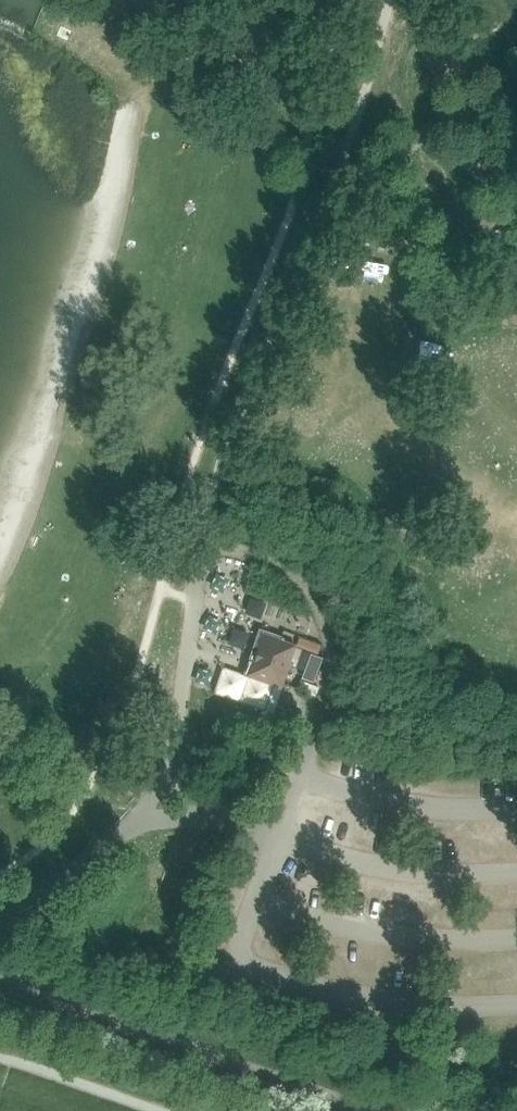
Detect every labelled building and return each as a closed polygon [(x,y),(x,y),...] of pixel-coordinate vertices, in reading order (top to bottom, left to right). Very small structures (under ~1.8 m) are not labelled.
[(271,714),(294,645),(259,632),(244,676),(222,668),(213,695),(271,714)] [(300,636),(296,647),(316,654),(319,643),(300,636)] [(309,653),(300,678),(313,682),(321,657),(309,653)]
